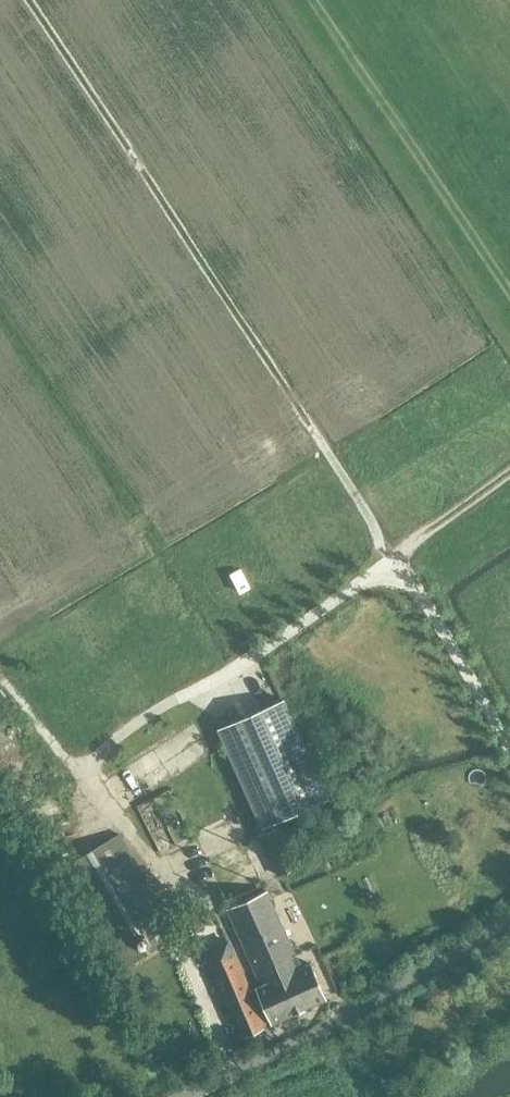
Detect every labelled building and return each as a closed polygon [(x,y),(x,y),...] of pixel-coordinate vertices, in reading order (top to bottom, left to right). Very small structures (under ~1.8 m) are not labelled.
[(279,696),(216,729),(266,826),(329,793),(279,696)] [(298,865),(277,825),(257,835),(277,875),(298,865)] [(119,971),(179,935),(119,835),(59,871),(119,971)] [(207,857),(225,896),(264,878),(246,839),(207,857)] [(272,1025),(326,998),(310,963),(302,967),(267,891),(226,910),(261,986),(257,988),(258,991),(251,994),(228,941),(204,952),(242,1038),(265,1027),(254,1001),(261,998),(272,1022),(271,1023),(272,1025)]
